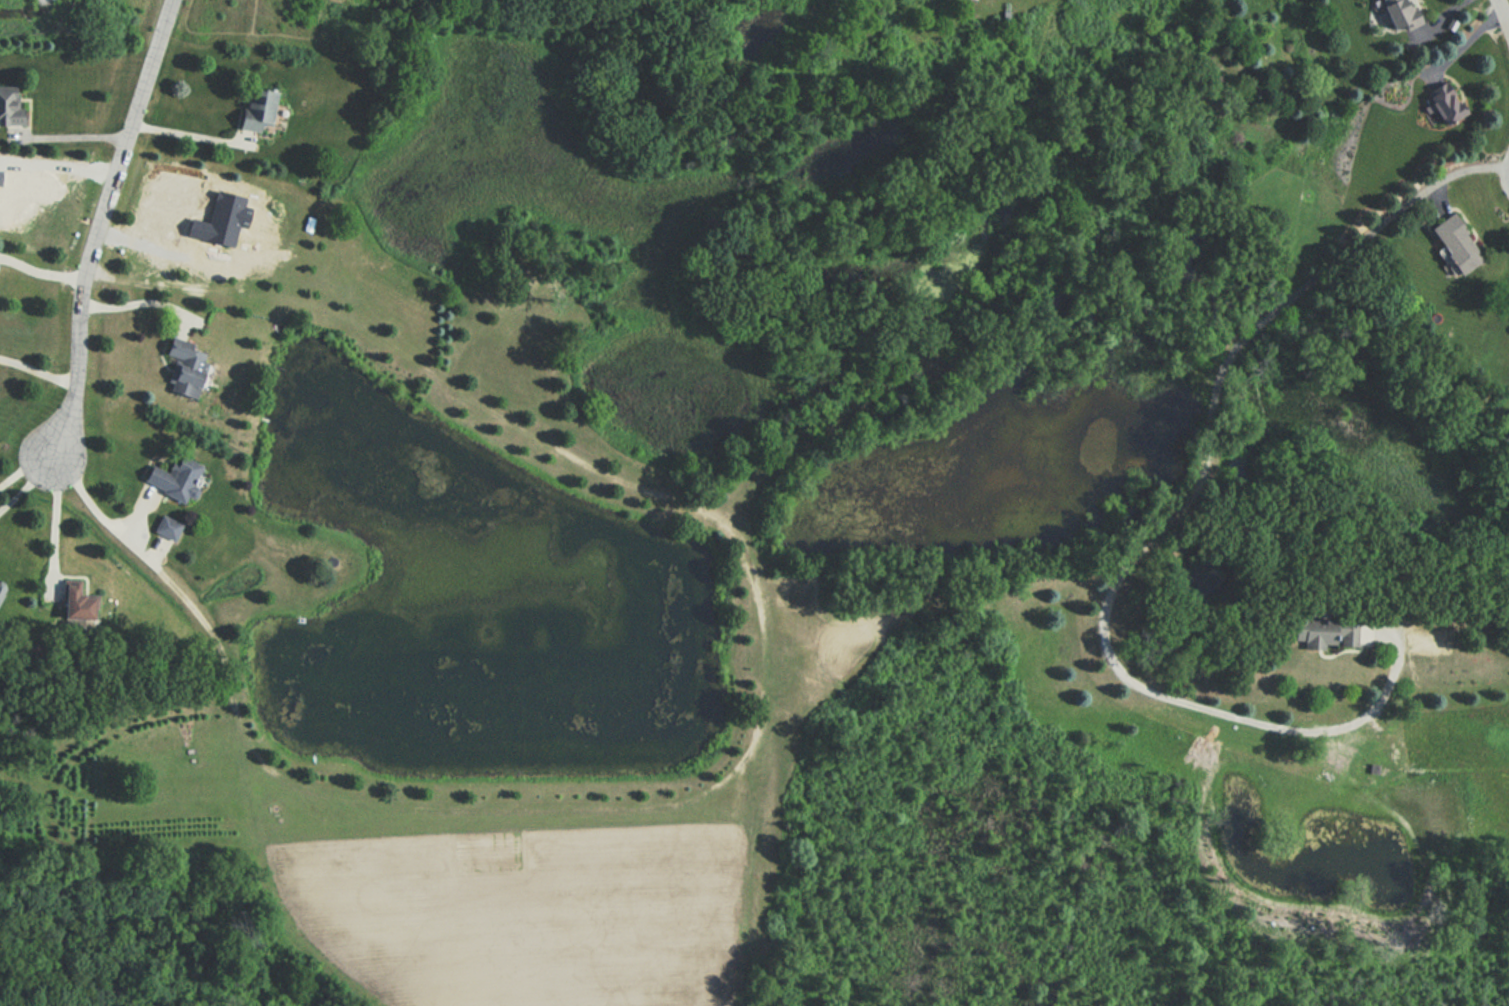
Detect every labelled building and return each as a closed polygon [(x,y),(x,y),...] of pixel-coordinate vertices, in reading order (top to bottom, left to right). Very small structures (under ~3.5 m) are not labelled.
[(1389,30),(1414,18),(1405,0),(1374,0),(1389,30)] [(1464,114),(1446,79),(1423,91),(1441,126),(1464,114)] [(15,84),(0,85),(0,126),(16,126),(15,84)] [(270,91),(242,87),(236,129),(265,133),(270,91)] [(1456,275),(1481,259),(1450,212),(1425,229),(1456,275)] [(207,347),(166,339),(162,355),(172,357),(165,391),(196,397),(207,347)] [(139,479),(182,502),(185,496),(188,498),(204,469),(174,452),(164,469),(149,461),(139,479)] [(151,529),(171,540),(179,525),(160,514),(151,529)] [(1299,647),(1346,647),(1346,617),(1291,617),(1291,641),(1299,641),(1299,647)]
